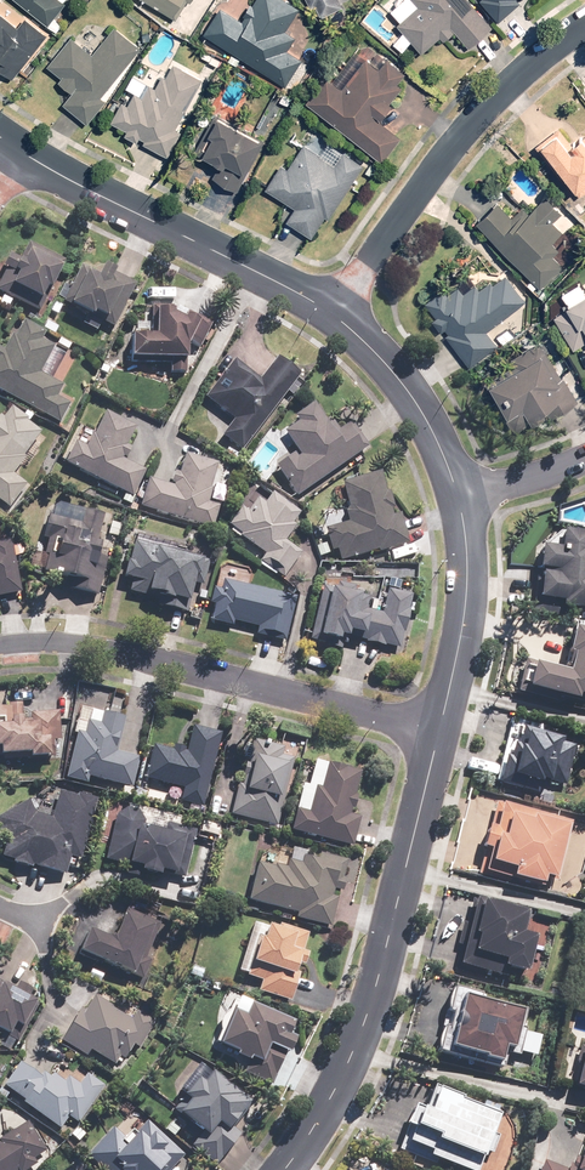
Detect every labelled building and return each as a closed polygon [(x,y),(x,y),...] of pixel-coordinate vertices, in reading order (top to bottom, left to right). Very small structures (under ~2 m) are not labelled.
[(51,23),(66,3),(64,1),(64,0),(21,0),(51,23)] [(176,15),(186,0),(153,0),(176,15)] [(208,30),(288,85),(306,58),(292,49),(300,37),(288,28),(301,9),(288,0),(255,0),(243,18),(224,5),(208,30)] [(315,7),(318,5),(331,28),(352,16),(343,0),(311,0),(315,7)] [(387,9),(425,51),(443,35),(447,39),(457,31),(470,46),(495,24),(473,0),(397,0),(387,9)] [(502,19),(522,0),(484,0),(502,19)] [(48,34),(24,16),(20,23),(0,8),(0,64),(16,76),(48,34)] [(104,95),(141,47),(114,26),(95,51),(73,34),(49,65),(63,76),(61,79),(74,89),(64,102),(90,122),(108,99),(104,95)] [(386,160),(405,136),(383,118),(396,103),(393,101),(405,85),(400,80),(407,71),(391,57),(382,68),(369,57),(344,86),(331,76),(312,99),(386,160)] [(178,126),(203,77),(174,63),(168,75),(166,74),(159,88),(149,82),(142,96),(135,93),(131,101),(125,98),(114,120),(130,128),(127,133),(140,140),(142,135),(148,138),(144,145),(169,158),(184,129),(178,126)] [(225,159),(216,175),(241,189),(251,171),(248,169),(267,134),(221,110),(212,128),(219,132),(209,151),(225,159)] [(539,142),(563,176),(567,173),(582,194),(584,192),(584,134),(575,141),(563,125),(539,142)] [(331,217),(364,163),(346,151),(339,163),(306,143),(291,168),(284,163),(269,188),(297,206),(289,219),(315,235),(328,215),(331,217)] [(501,199),(480,218),(543,287),(567,265),(550,247),(566,232),(556,221),(566,212),(550,194),(531,211),(526,205),(515,214),(501,199)] [(0,282),(0,291),(3,293),(0,298),(0,303),(9,308),(14,299),(40,312),(53,286),(56,288),(69,261),(31,242),(23,258),(12,252),(5,266),(7,268),(0,282)] [(98,330),(102,321),(103,319),(116,326),(138,283),(116,272),(118,268),(108,263),(103,274),(85,265),(66,303),(87,313),(82,322),(98,330)] [(436,317),(472,365),(502,343),(490,328),(527,300),(507,274),(496,282),(493,278),(482,287),(479,282),(466,291),(460,283),(450,291),(446,286),(428,300),(439,315),(436,317)] [(573,300),(574,303),(556,313),(576,347),(584,342),(584,293),(573,300)] [(176,307),(153,307),(152,333),(135,332),(134,357),(171,358),(170,373),(188,373),(189,358),(191,358),(191,343),(203,319),(191,313),(190,315),(176,315),(176,307)] [(61,423),(72,403),(59,396),(66,385),(43,371),(57,346),(44,339),(48,332),(24,319),(6,350),(0,347),(0,389),(61,423)] [(565,376),(543,339),(515,355),(519,362),(489,380),(518,430),(557,408),(560,412),(582,399),(568,375),(565,376)] [(242,447),(302,373),(279,354),(260,378),(237,359),(207,397),(235,419),(224,433),(242,447)] [(315,412),(311,406),(297,415),(300,420),(284,431),(298,451),(278,464),(299,494),(371,445),(355,421),(342,430),(332,415),(328,418),(320,408),(315,412)] [(10,408),(3,418),(0,416),(0,500),(10,508),(28,482),(15,472),(27,456),(24,454),(41,431),(10,408)] [(138,426),(107,411),(96,433),(93,432),(87,444),(77,440),(66,462),(134,496),(148,469),(127,459),(134,447),(129,444),(138,426)] [(176,470),(172,483),(150,476),(141,506),(213,528),(220,504),(210,501),(214,488),(211,487),(218,464),(186,454),(180,471),(176,470)] [(353,516),(348,518),(351,525),(340,528),(338,521),(326,525),(335,550),(339,549),(343,561),(380,548),(382,552),(411,542),(401,512),(395,514),(392,508),(397,506),(391,490),(389,491),(382,472),(343,485),(353,516)] [(258,497),(247,510),(244,508),(230,524),(264,551),(260,557),(284,577),(303,554),(286,540),(298,525),(295,523),(300,517),(274,496),(267,504),(258,497)] [(106,512),(53,503),(51,514),(45,537),(51,538),(43,571),(74,578),(72,589),(100,596),(109,559),(102,557),(106,541),(100,540),(106,512)] [(110,519),(107,534),(127,538),(130,523),(110,519)] [(566,527),(564,544),(545,543),(542,573),(538,573),(534,612),(564,615),(565,603),(584,605),(584,528),(566,527)] [(204,577),(208,560),(179,552),(181,545),(137,533),(126,576),(138,580),(134,593),(159,600),(158,605),(190,613),(199,576),(204,577)] [(23,592),(13,539),(0,541),(0,596),(23,592)] [(375,580),(376,563),(364,563),(364,579),(375,580)] [(228,580),(229,581),(223,579),(221,590),(214,589),(211,603),(217,604),(213,621),(235,626),(236,620),(260,625),(258,636),(289,643),(299,595),(235,581),(236,581),(237,580),(238,580),(238,579),(239,578),(239,577),(239,576),(239,575),(239,574),(239,573),(238,572),(238,571),(237,570),(236,570),(235,569),(234,569),(233,569),(232,569),(231,569),(230,570),(229,571),(228,571),(228,572),(227,573),(227,574),(227,575),(227,576),(227,577),(227,578),(228,579),(228,580)] [(346,636),(401,650),(415,593),(391,587),(385,612),(371,609),(370,615),(361,613),(365,595),(352,592),(354,586),(342,583),(341,589),(326,585),(313,639),(328,643),(327,645),(342,649),(346,636)] [(519,689),(559,700),(561,692),(581,698),(583,693),(584,693),(584,626),(579,624),(573,649),(576,650),(571,668),(528,656),(519,689)] [(3,756),(3,758),(30,759),(30,754),(52,755),(53,739),(60,739),(61,712),(23,710),(23,702),(13,701),(13,706),(0,705),(0,756),(3,756)] [(125,716),(80,705),(74,731),(76,732),(66,775),(88,781),(89,775),(134,786),(141,756),(117,751),(125,716)] [(204,804),(220,730),(194,724),(188,753),(152,745),(145,777),(185,785),(182,799),(204,804)] [(567,786),(576,744),(564,741),(566,734),(525,725),(521,742),(516,741),(513,755),(508,754),(501,782),(540,792),(543,780),(567,786)] [(293,757),(251,747),(243,784),(238,783),(231,814),(277,825),(293,757)] [(305,783),(293,828),(354,844),(361,815),(351,812),(352,807),(356,808),(359,794),(356,793),(362,769),(316,757),(309,784),(305,783)] [(61,791),(55,816),(34,811),(26,798),(0,814),(0,826),(21,860),(21,861),(67,871),(71,855),(83,857),(96,799),(61,791)] [(559,876),(573,816),(505,800),(505,802),(497,800),(480,874),(510,881),(511,876),(546,884),(549,874),(559,876)] [(144,823),(145,818),(145,817),(145,816),(144,815),(143,814),(142,813),(142,812),(141,811),(140,811),(140,810),(139,810),(138,809),(137,809),(136,808),(135,807),(134,807),(133,807),(132,807),(131,807),(130,807),(129,807),(128,807),(127,807),(126,807),(125,807),(124,808),(123,808),(122,808),(121,809),(120,810),(119,810),(118,811),(118,812),(108,856),(145,864),(145,868),(164,872),(165,868),(179,872),(180,868),(188,869),(197,829),(167,822),(166,828),(144,823)] [(221,824),(203,819),(200,830),(218,834),(221,824)] [(320,859),(304,855),(305,849),(294,847),(289,868),(258,861),(249,900),(300,911),(298,916),(333,924),(339,896),(333,894),(335,889),(344,891),(348,876),(345,875),(348,858),(322,853),(320,859)] [(531,908),(480,894),(479,898),(475,897),(468,922),(463,921),(457,942),(462,943),(455,968),(485,976),(486,969),(508,975),(511,964),(531,969),(541,934),(525,929),(531,908)] [(156,921),(127,909),(117,935),(92,925),(82,953),(135,974),(156,921)] [(240,945),(246,946),(238,971),(262,978),(258,989),(293,1001),(300,979),(297,978),(302,962),(305,963),(310,950),(303,948),(309,931),(284,923),(282,926),(271,923),(270,926),(254,920),(248,941),(241,939),(240,945)] [(11,1036),(18,1023),(23,1026),(38,998),(0,977),(0,1029),(11,1036)] [(484,992),(458,984),(451,1008),(455,1009),(450,1025),(446,1024),(440,1048),(503,1066),(507,1051),(516,1053),(529,1009),(482,996),(484,992)] [(83,1006),(62,1039),(87,1055),(91,1049),(120,1067),(134,1044),(140,1047),(156,1023),(136,1010),(132,1017),(96,994),(87,1008),(83,1006)] [(297,1019),(252,1000),(247,1012),(237,1008),(222,1043),(239,1050),(237,1054),(249,1059),(244,1071),(273,1084),(288,1049),(292,1051),(299,1035),(292,1031),(297,1019)] [(526,1029),(521,1050),(537,1054),(542,1033),(526,1029)] [(582,1044),(578,1060),(580,1065),(575,1086),(584,1088),(584,1045),(582,1044)] [(49,1070),(45,1076),(23,1059),(5,1082),(62,1128),(70,1118),(75,1123),(106,1085),(78,1062),(63,1081),(49,1070)] [(189,1091),(175,1109),(204,1131),(193,1145),(218,1164),(241,1135),(231,1128),(253,1100),(202,1060),(195,1070),(182,1086),(189,1091)] [(503,1112),(465,1098),(466,1094),(436,1083),(428,1106),(418,1102),(401,1150),(437,1162),(439,1157),(476,1169),(479,1169),(485,1154),(487,1155),(503,1112)] [(48,1149),(28,1119),(0,1137),(0,1169),(16,1169),(48,1149)] [(87,1153),(105,1169),(176,1169),(186,1160),(146,1122),(130,1140),(113,1124),(87,1153)] [(541,1169),(584,1169),(584,1152),(583,1157),(578,1155),(574,1163),(572,1162),(569,1168),(545,1159),(541,1169)]
